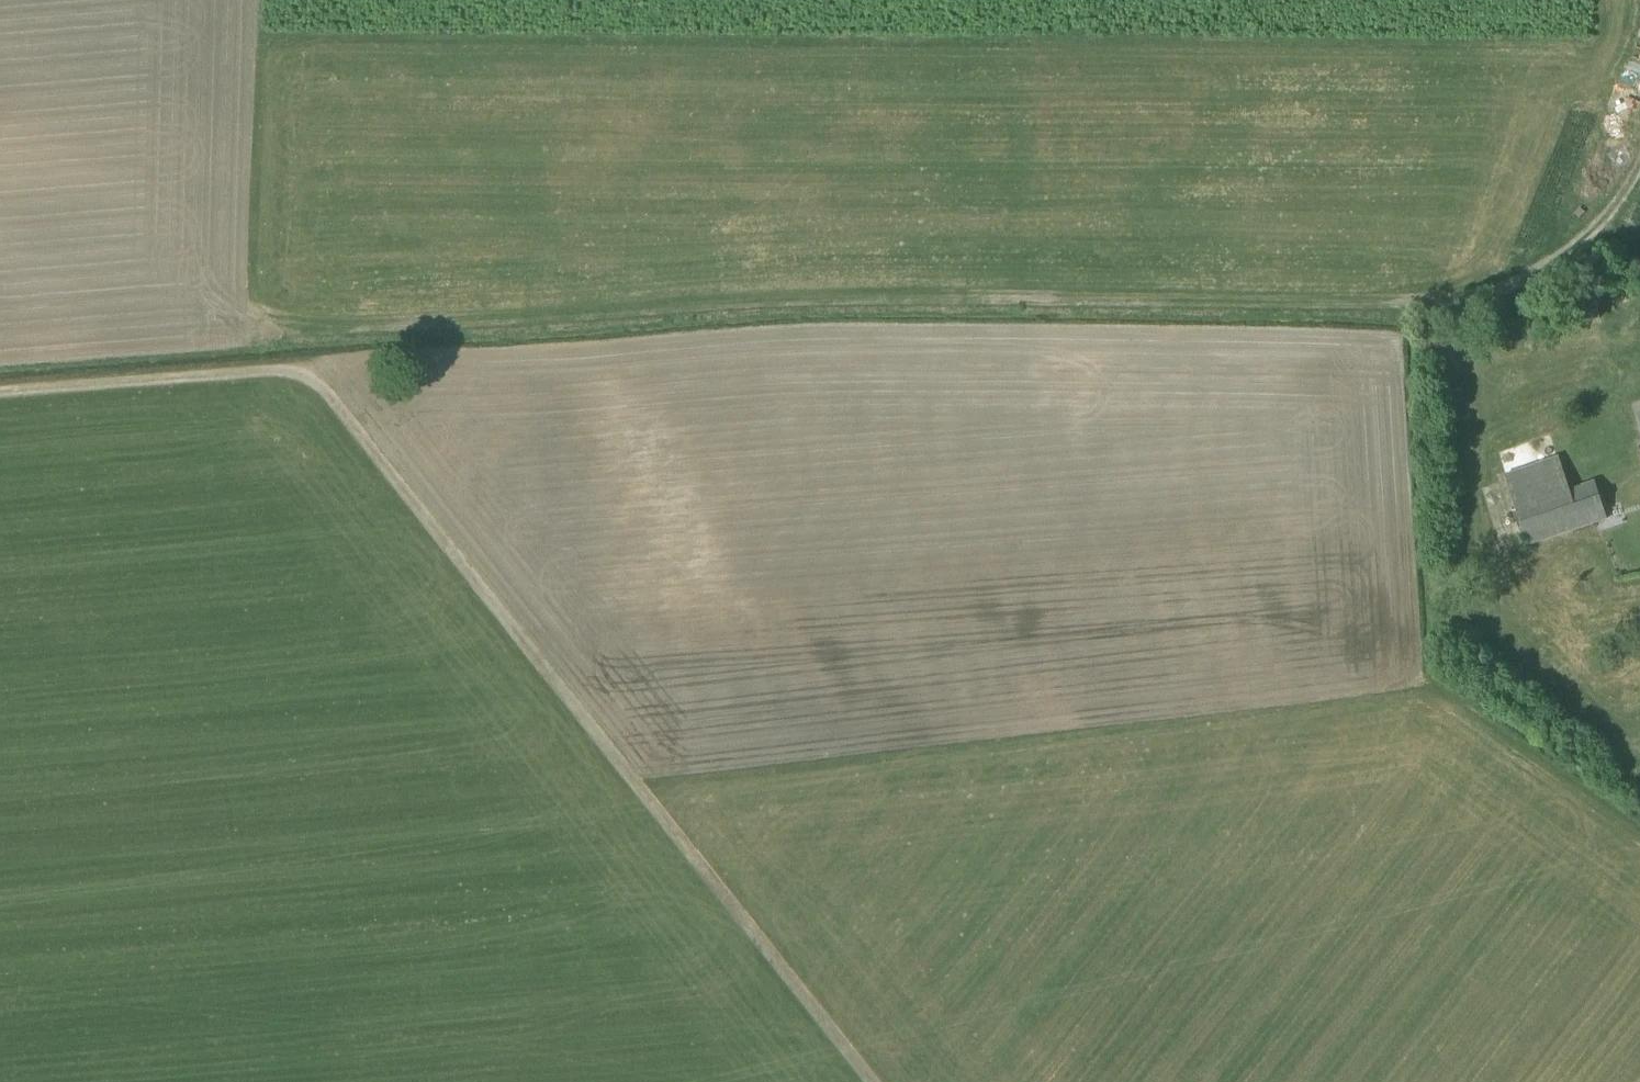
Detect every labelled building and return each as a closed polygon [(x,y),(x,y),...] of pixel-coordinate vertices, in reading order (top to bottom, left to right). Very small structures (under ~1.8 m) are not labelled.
[(1569,490),(1558,457),(1505,475),(1528,547),(1610,520),(1596,481),(1569,490)]
